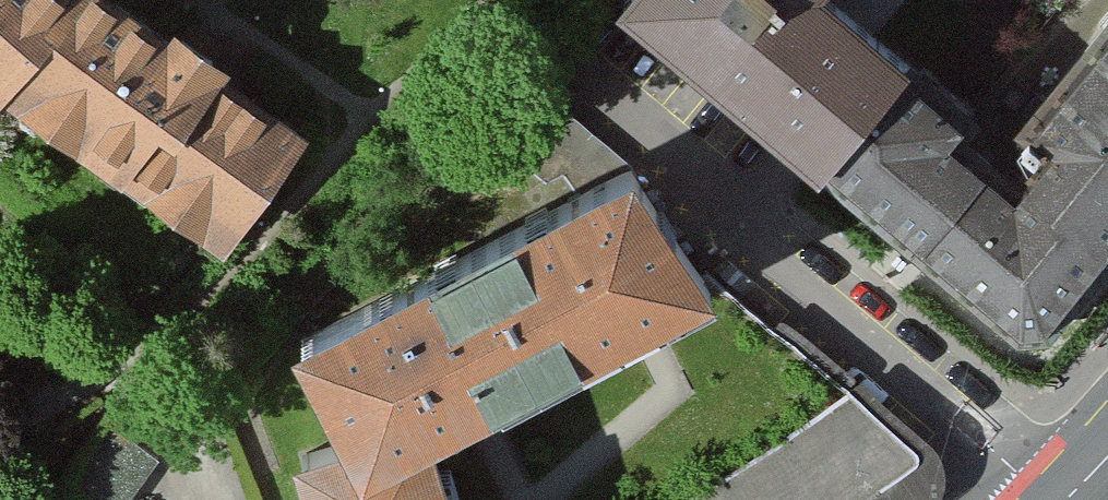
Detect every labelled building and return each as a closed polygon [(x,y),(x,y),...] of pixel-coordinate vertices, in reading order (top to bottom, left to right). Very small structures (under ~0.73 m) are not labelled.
[(0,59),(0,91),(207,243),(299,119),(137,0),(43,0),(0,59)] [(43,0),(0,0),(0,59),(43,0)] [(895,49),(898,45),(842,0),(629,0),(812,150),(895,49)] [(898,45),(935,0),(842,0),(898,45)] [(898,45),(895,49),(950,94),(964,106),(1051,0),(935,0),(898,45)] [(964,106),(950,94),(934,113),(968,140),(1001,167),(1025,137),(1011,126),(1071,53),(1107,8),(1107,0),(1051,0),(964,106)] [(1071,53),(1107,83),(1107,8),(1071,53)] [(627,158),(479,22),(441,80),(516,132),(534,120),(572,186),(627,158)] [(901,222),(968,140),(934,113),(950,94),(895,49),(812,150),(901,222)] [(1071,53),(1011,126),(1025,137),(1001,167),(1095,244),(1107,228),(1107,83),(1071,53)] [(1001,167),(968,140),(901,222),(1028,326),(1095,244),(1001,167)] [(627,158),(572,186),(445,252),(520,398),(642,336),(702,305),(689,279),(627,158)] [(520,398),(445,252),(279,337),(337,450),(355,483),(421,448),(476,420),(520,398)] [(421,448),(438,499),(875,499),(916,472),(920,459),(914,449),(706,279),(689,279),(702,305),(642,336),(520,398),(476,420),(421,448)] [(337,450),(300,460),(312,499),(438,499),(421,448),(355,483),(337,450)]
